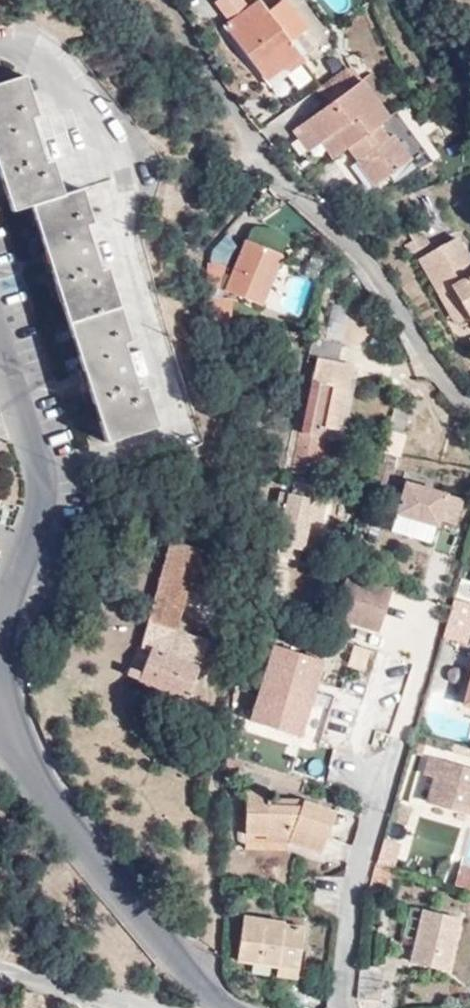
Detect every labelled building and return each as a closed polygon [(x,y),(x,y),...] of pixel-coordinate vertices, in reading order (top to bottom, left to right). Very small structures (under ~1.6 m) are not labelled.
[(230,22),(249,6),(244,0),(216,0),(214,2),(230,22)] [(270,83),(303,58),(301,56),(312,48),(300,32),(307,27),(286,0),(280,0),(279,1),(278,0),(258,0),(249,6),(230,22),(225,25),(270,83)] [(345,68),(321,85),(332,100),(356,83),(345,68)] [(373,71),(362,79),(379,103),(390,95),(373,71)] [(332,100),(305,120),(321,141),(335,131),(345,146),(388,115),(362,79),(356,83),(332,100)] [(23,83),(0,90),(0,178),(13,218),(29,213),(105,451),(158,435),(146,396),(136,397),(122,353),(131,351),(107,274),(98,276),(84,235),(93,231),(82,198),(62,203),(51,167),(44,168),(29,124),(36,121),(23,83)] [(388,115),(345,146),(355,160),(373,147),(378,153),(360,166),(372,184),(419,150),(392,112),(388,115)] [(305,120),(292,128),(308,150),(321,141),(305,120)] [(335,131),(325,138),(336,153),(345,146),(335,131)] [(373,147),(355,160),(360,166),(378,153),(373,147)] [(429,244),(417,224),(405,232),(410,240),(402,246),(408,257),(429,244)] [(455,235),(416,259),(437,294),(451,287),(469,315),(469,314),(469,260),(455,235)] [(262,305),(283,257),(247,242),(227,291),(262,305)] [(228,266),(207,264),(204,299),(222,300),(228,266)] [(456,323),(469,315),(451,287),(437,294),(456,323)] [(222,300),(204,299),(202,323),(231,325),(234,300),(222,300)] [(342,343),(314,338),(311,354),(321,356),(306,432),(319,434),(321,420),(341,424),(342,419),(354,360),(341,357),(342,343)] [(357,422),(342,419),(341,424),(340,433),(354,435),(357,422)] [(319,434),(306,432),(298,470),(318,474),(324,435),(319,434)] [(406,480),(398,507),(435,518),(455,523),(463,496),(406,480)] [(435,518),(398,507),(393,525),(429,536),(430,530),(435,518)] [(435,518),(430,530),(451,536),(455,523),(435,518)] [(177,636),(200,559),(171,551),(134,673),(192,698),(211,650),(177,636)] [(334,617),(378,629),(390,585),(346,574),(334,617)] [(468,617),(451,613),(443,638),(460,643),(468,617)] [(301,739),(324,663),(275,650),(254,726),(301,739)] [(421,744),(410,741),(405,756),(417,759),(421,744)] [(419,776),(429,779),(422,806),(469,817),(469,772),(423,760),(419,776)] [(429,779),(419,776),(414,775),(407,801),(422,806),(429,779)] [(328,849),(335,813),(304,806),(297,811),(276,810),(277,793),(251,792),(250,835),(293,835),(292,840),(328,849)] [(406,811),(390,808),(386,822),(402,826),(406,811)] [(469,892),(469,869),(460,866),(453,887),(469,892)] [(448,970),(460,920),(422,911),(410,962),(448,970)] [(297,980),(307,930),(287,926),(287,922),(250,915),(243,961),(278,968),(276,977),(297,980)] [(356,999),(357,1003),(378,1002),(378,970),(357,969),(357,975),(356,999)]
